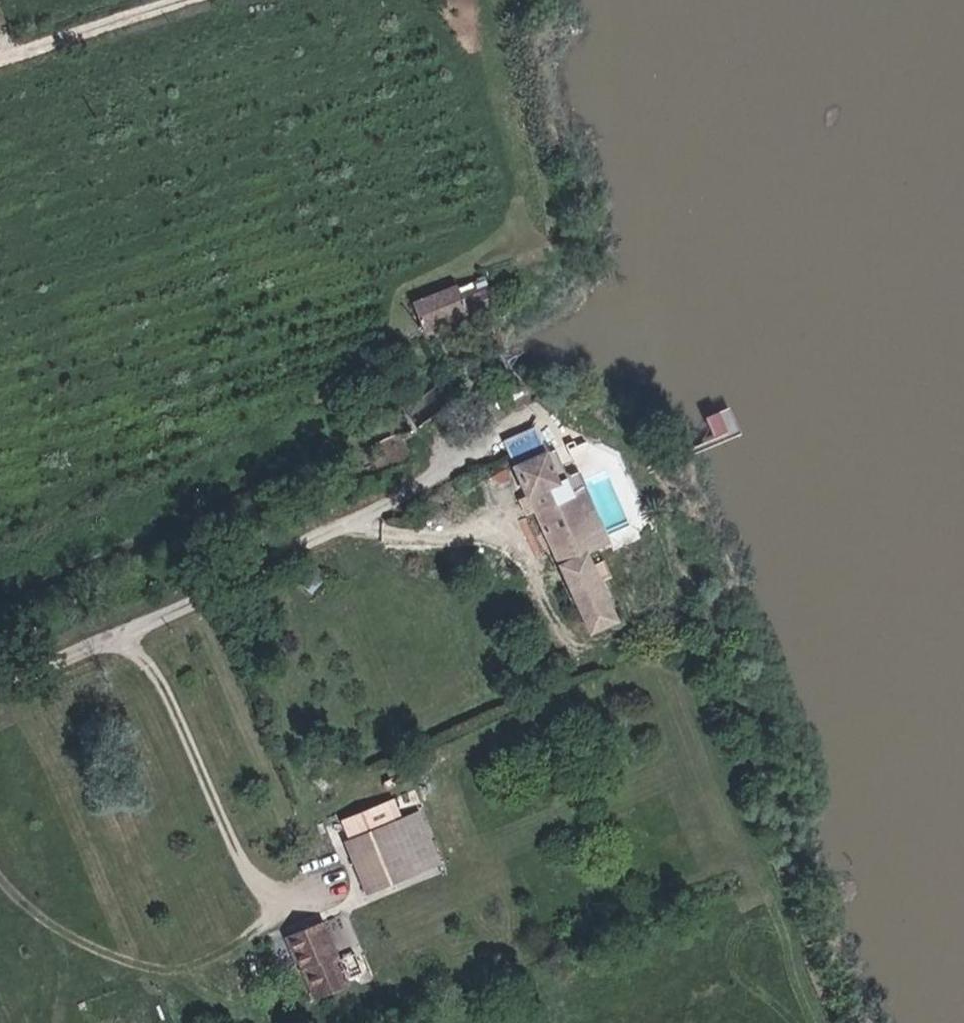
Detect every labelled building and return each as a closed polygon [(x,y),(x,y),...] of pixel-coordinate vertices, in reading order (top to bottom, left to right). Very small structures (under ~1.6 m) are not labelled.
[(439,337),(496,313),(482,278),(421,303),(439,337)] [(537,423),(503,435),(510,452),(543,440),(537,423)] [(548,450),(515,463),(590,633),(619,620),(586,548),(608,538),(579,472),(560,481),(548,450)] [(420,869),(397,816),(349,837),(372,890),(420,869)] [(352,974),(327,916),(287,932),(313,992),(352,974)]
